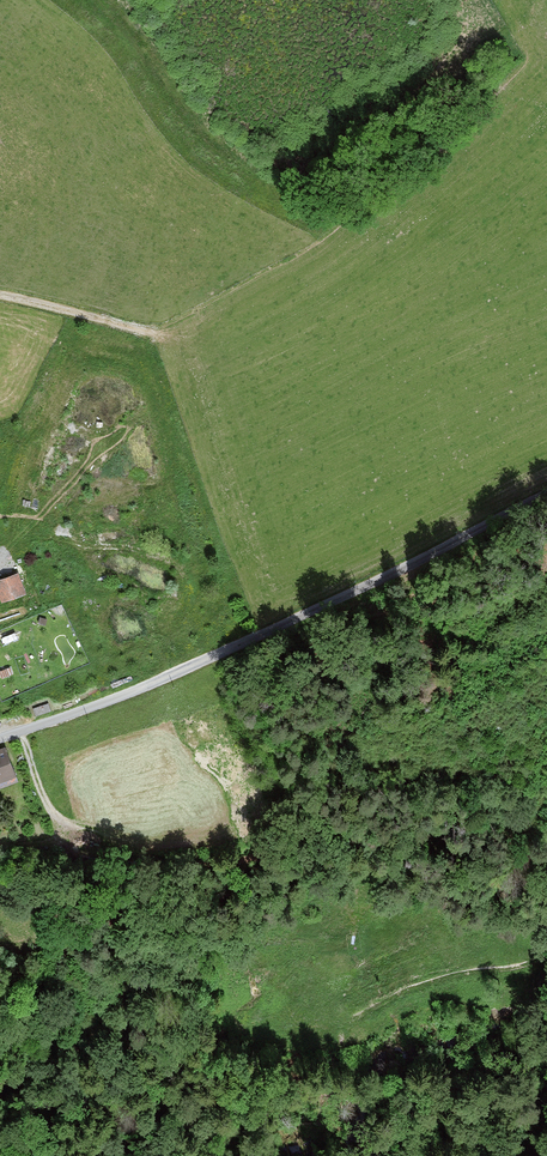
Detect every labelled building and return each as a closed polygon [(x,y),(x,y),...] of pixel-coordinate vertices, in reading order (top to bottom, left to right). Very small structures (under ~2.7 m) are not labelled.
[(2,596),(26,589),(20,568),(0,574),(0,587),(2,596)] [(0,749),(0,787),(18,781),(5,747),(0,749)]
